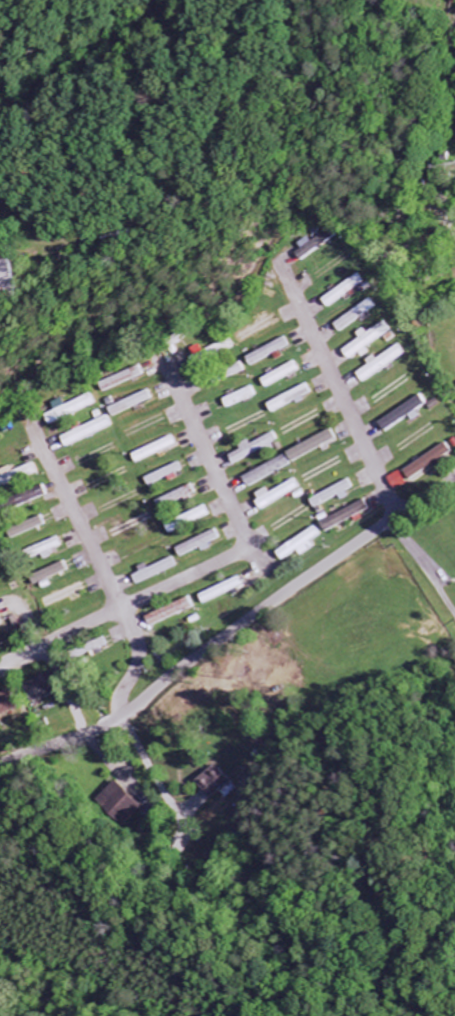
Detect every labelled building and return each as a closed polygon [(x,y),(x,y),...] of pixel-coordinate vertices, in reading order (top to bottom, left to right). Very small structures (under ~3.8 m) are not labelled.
[(10,291),(4,262),(0,263),(0,293),(10,291)] [(351,292),(363,283),(357,275),(320,300),(326,309),(351,292)] [(339,334),(374,307),(368,299),(333,326),(339,334)] [(238,343),(281,327),(277,316),(234,332),(238,343)] [(366,334),(365,333),(340,351),(347,361),(358,354),(359,355),(390,334),(383,323),(366,334)] [(289,348),(285,339),(246,358),(250,367),(289,348)] [(404,355),(397,345),(367,365),(368,366),(355,375),(361,384),(404,355)] [(247,370),(243,362),(224,371),(228,379),(247,370)] [(260,381),(265,390),(299,372),(294,362),(260,381)] [(143,376),(139,367),(100,384),(104,393),(143,376)] [(266,405),(271,416),(303,399),(302,398),(310,394),(305,385),(266,405)] [(221,401),(225,410),(255,397),(250,387),(221,401)] [(108,408),(112,416),(150,401),(146,392),(108,408)] [(50,425),(96,407),(92,395),(66,405),(64,399),(53,403),(57,412),(46,416),(50,425)] [(380,430),(426,407),(421,397),(375,420),(380,430)] [(60,438),(65,449),(111,427),(106,417),(60,438)] [(276,445),(272,435),(243,446),(247,456),(276,445)] [(130,455),(135,465),(175,446),(171,436),(130,455)] [(451,453),(444,443),(387,482),(394,493),(451,453)] [(36,474),(31,464),(12,473),(10,467),(0,471),(0,481),(4,489),(36,474)] [(182,475),(178,465),(143,478),(147,487),(182,475)] [(258,510),(297,491),(293,481),(267,493),(265,490),(252,496),(258,510)] [(352,492),(347,482),(312,497),(316,506),(337,498),(352,492)] [(207,517),(204,508),(179,517),(182,526),(207,517)] [(7,534),(10,541),(43,525),(40,519),(7,534)] [(173,550),(177,559),(198,549),(200,553),(209,549),(206,545),(218,539),(214,530),(173,550)] [(299,556),(314,549),(311,541),(320,537),(317,530),(274,550),(279,562),(298,553),(299,556)] [(144,567),(129,574),(134,586),(174,568),(170,558),(146,569),(144,567)] [(65,572),(61,563),(30,578),(34,586),(65,572)] [(76,596),(83,592),(79,583),(40,601),(45,612),(77,597),(76,596)] [(34,703),(62,688),(53,671),(24,686),(34,703)] [(18,709),(10,690),(0,694),(0,717),(18,709)] [(230,783),(214,766),(195,784),(211,801),(230,783)]
